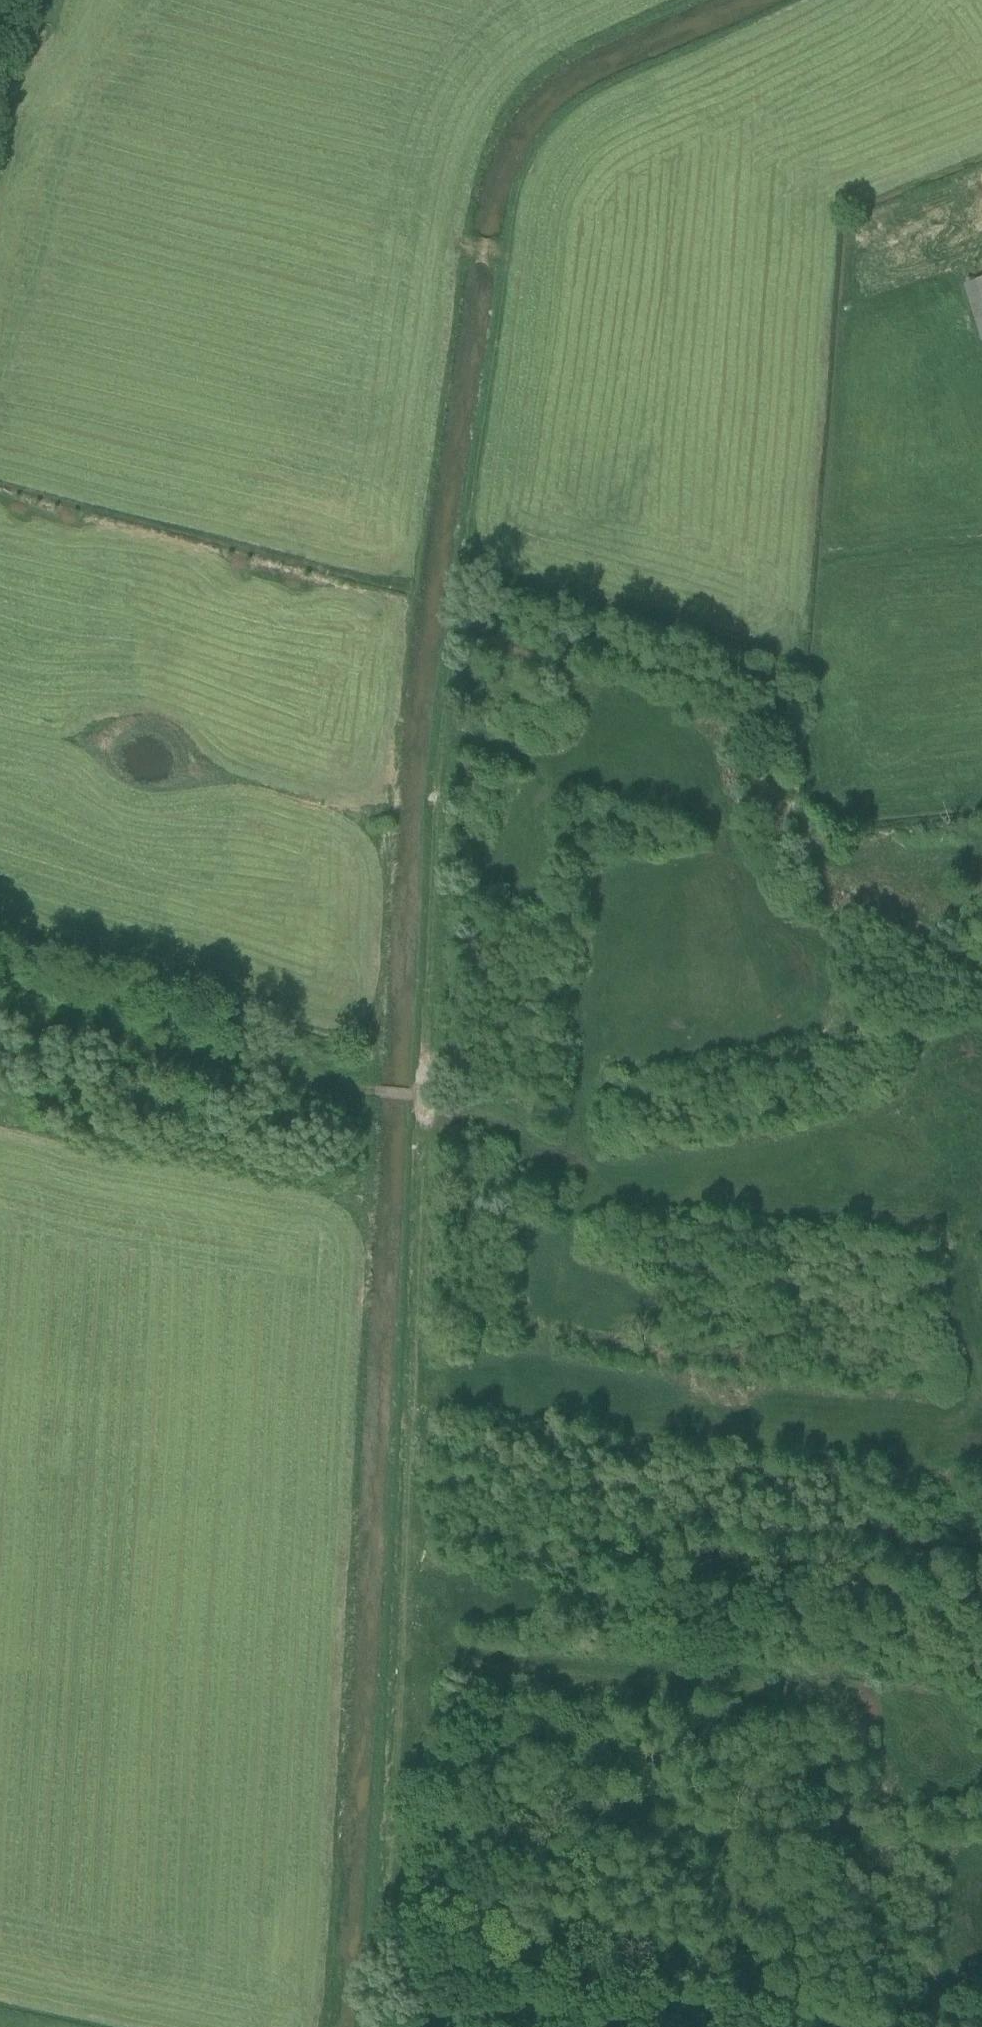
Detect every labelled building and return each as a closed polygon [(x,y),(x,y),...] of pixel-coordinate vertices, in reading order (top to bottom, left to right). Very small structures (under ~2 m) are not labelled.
[(981,303),(981,280),(977,282),(977,280),(963,284),(970,307),(981,303)]
